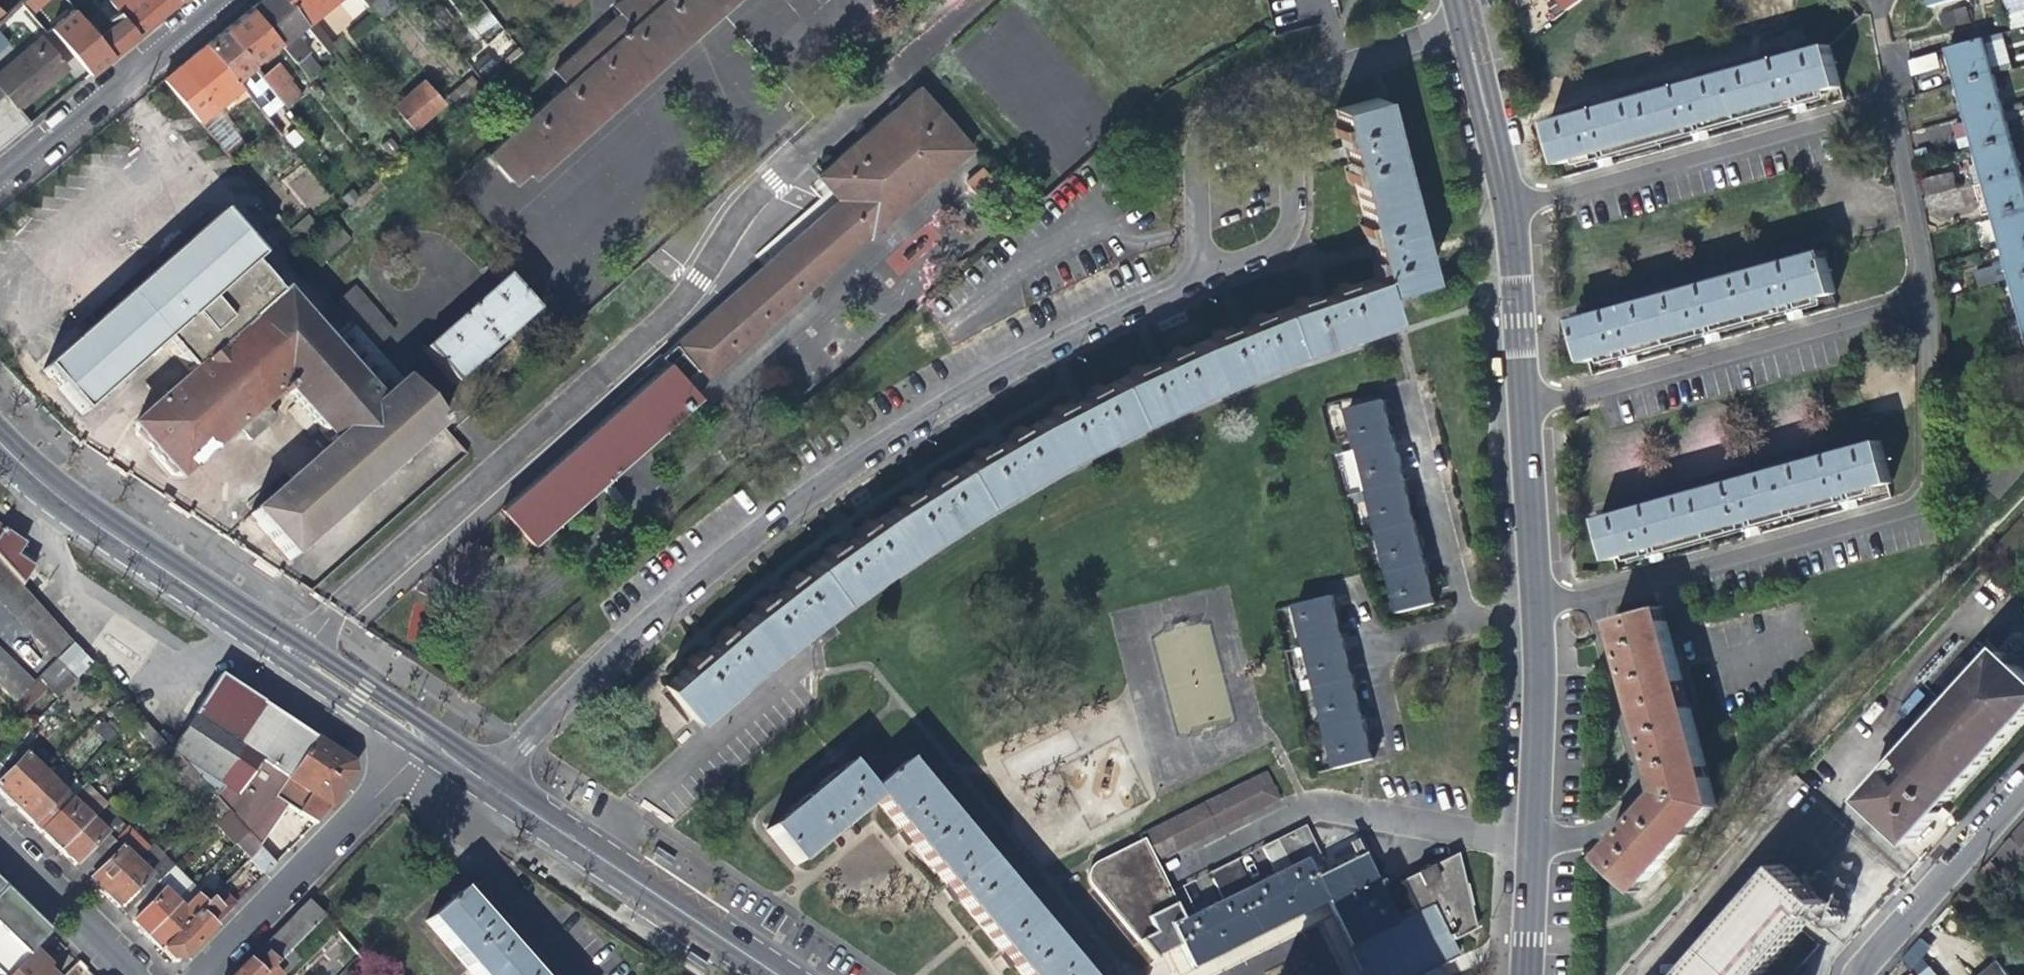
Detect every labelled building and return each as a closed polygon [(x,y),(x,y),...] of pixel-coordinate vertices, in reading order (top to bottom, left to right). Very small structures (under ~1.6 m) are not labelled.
[(65,0),(22,0),(16,6),(35,28),(48,16),(52,20),(70,5),(65,0)] [(121,17),(136,36),(159,17),(179,1),(178,0),(122,0),(130,9),(121,17)] [(304,25),(283,0),(262,0),(249,10),(276,44),(307,82),(318,73),(305,57),(308,54),(292,35),(304,25)] [(304,25),(314,16),(334,0),(283,0),(304,25)] [(381,0),(372,0),(366,5),(378,19),(389,10),(381,0)] [(661,61),(694,31),(730,0),(623,0),(613,8),(619,15),(553,72),(565,85),(486,155),(510,182),(524,170),(530,176),(661,61)] [(580,0),(548,0),(545,2),(559,19),(580,0)] [(1565,13),(1579,3),(1577,0),(1555,0),(1565,13)] [(94,33),(112,55),(126,44),(136,36),(121,17),(108,2),(86,21),(88,24),(95,32),(94,33)] [(1942,30),(1970,23),(1966,6),(1938,13),(1942,30)] [(250,66),(276,44),(249,10),(239,19),(222,32),(250,66)] [(469,25),(481,39),(499,24),(488,10),(469,25)] [(318,22),(314,16),(304,25),(308,30),(318,22)] [(318,22),(308,30),(325,51),(335,42),(318,22)] [(73,86),(112,55),(88,24),(46,57),(73,86)] [(251,68),(250,66),(222,32),(215,38),(205,46),(240,89),(280,137),(287,131),(258,95),(259,93),(246,77),(241,75),(251,68)] [(1947,51),(1957,84),(1991,75),(1986,57),(1982,41),(1947,51)] [(0,72),(0,93),(15,110),(39,89),(59,73),(46,57),(35,43),(0,72)] [(219,108),(240,89),(205,46),(196,54),(184,64),(219,108)] [(1549,124),(1560,165),(1605,152),(1696,127),(1793,100),(1839,87),(1828,46),(1549,124)] [(1935,52),(1907,60),(1911,75),(1939,68),(1935,52)] [(215,112),(219,108),(184,64),(179,68),(162,81),(199,125),(215,112)] [(260,79),(273,94),(288,83),(290,81),(277,65),(260,79)] [(1995,89),(1991,75),(1957,84),(1966,118),(2001,108),(1995,89)] [(391,107),(412,131),(441,105),(421,81),(391,107)] [(298,96),(288,83),(273,94),(285,109),(298,96)] [(703,379),(801,292),(868,233),(870,236),(970,147),(918,88),(817,176),(839,200),(673,345),(679,351),(500,510),(530,544),(697,396),(683,380),(695,369),(703,379)] [(30,127),(0,93),(0,149),(30,127)] [(1385,104),(1338,118),(1349,156),(1364,212),(1411,203),(1385,104)] [(2005,122),(2001,108),(1966,118),(1975,149),(2009,140),(2005,122)] [(239,142),(215,112),(199,125),(223,154),(239,142)] [(2014,155),(2009,140),(1975,149),(1979,165),(1984,181),(2019,173),(2014,155)] [(1969,168),(1974,184),(1984,181),(1979,165),(1969,168)] [(977,195),(995,184),(985,167),(967,178),(977,195)] [(2019,173),(1984,181),(1994,215),(2023,208),(2023,191),(2019,173)] [(1922,181),(1926,197),(1953,190),(1954,190),(1957,189),(1953,174),(1922,181)] [(1968,222),(1994,215),(1984,181),(1974,184),(1960,188),(1968,222)] [(1958,207),(1953,190),(1926,197),(1930,215),(1958,207)] [(1411,203),(1364,212),(1374,247),(1385,288),(1390,306),(1437,294),(1411,203)] [(1994,215),(2003,247),(2023,241),(2023,208),(1994,215)] [(256,263),(233,238),(215,219),(181,249),(175,255),(142,285),(110,315),(94,328),(76,344),(43,375),(84,418),(115,391),(148,361),(164,346),(174,358),(191,343),(224,314),(261,281),(249,268),(254,264),(256,263)] [(912,234),(886,263),(900,276),(927,248),(912,234)] [(2003,247),(2012,280),(2023,277),(2023,241),(2003,247)] [(1835,293),(1824,253),(1574,322),(1585,362),(1629,350),(1709,328),(1792,305),(1835,293)] [(1998,263),(1974,270),(1978,285),(2002,278),(1998,263)] [(2012,280),(2022,313),(2023,312),(2023,277),(2012,280)] [(535,313),(504,278),(422,351),(454,386),(535,313)] [(277,299),(261,281),(224,314),(191,343),(174,358),(189,375),(135,422),(134,436),(148,452),(171,477),(182,477),(238,430),(249,443),(275,421),(263,408),(275,397),(279,401),(284,396),(328,446),(248,518),(265,536),(289,562),(439,427),(352,328),(328,349),(279,296),(277,299)] [(353,288),(335,303),(375,348),(392,333),(353,288)] [(1303,366),(1398,329),(1390,306),(1385,288),(1340,304),(1284,324),(1303,366)] [(816,307),(801,292),(703,379),(717,395),(816,307)] [(1303,366),(1284,324),(1249,337),(1208,353),(1224,398),(1303,366)] [(1224,398),(1208,353),(1166,372),(1123,392),(1143,434),(1224,398)] [(705,405),(717,395),(703,379),(695,369),(683,380),(697,396),(705,405)] [(1143,434),(1123,392),(1083,412),(1042,432),(1065,474),(1143,434)] [(1348,409),(1358,447),(1395,438),(1391,421),(1385,399),(1348,409)] [(1003,453),(963,475),(989,516),(1065,474),(1042,432),(1003,453)] [(1358,447),(1369,492),(1406,483),(1401,460),(1395,438),(1358,447)] [(1890,482),(1879,442),(1854,449),(1738,481),(1621,514),(1599,520),(1610,560),(1653,548),(1746,522),(1843,495),(1890,482)] [(927,499),(889,524),(917,561),(989,516),(963,475),(927,499)] [(1369,492),(1380,533),(1417,524),(1411,500),(1406,483),(1369,492)] [(917,561),(889,524),(853,550),(816,577),(842,611),(847,617),(917,561)] [(1380,533),(1390,573),(1427,564),(1421,540),(1417,524),(1380,533)] [(19,592),(30,576),(17,567),(12,564),(20,552),(0,537),(0,571),(19,592)] [(1427,564),(1390,573),(1399,612),(1437,603),(1431,580),(1427,564)] [(19,592),(0,571),(0,611),(49,664),(69,646),(19,592)] [(842,611),(816,577),(790,598),(749,630),(774,667),(842,611)] [(1296,606),(1307,647),(1343,638),(1339,619),(1333,596),(1296,606)] [(1662,608),(1615,621),(1628,668),(1650,746),(1663,794),(1626,835),(1604,859),(1638,890),(1716,805),(1662,608)] [(1209,621),(1152,635),(1177,734),(1234,720),(1209,621)] [(714,656),(666,693),(701,731),(774,667),(749,630),(714,656)] [(1307,647),(1317,688),(1354,678),(1348,657),(1343,638),(1307,647)] [(1890,768),(1863,798),(1885,818),(1912,841),(1940,810),(1938,808),(1943,802),(1947,797),(1950,799),(1971,775),(2023,715),(2023,670),(1997,646),(1892,769),(1890,768)] [(73,651),(59,666),(76,684),(90,669),(73,651)] [(13,709),(31,690),(0,659),(0,695),(13,709)] [(51,709),(76,684),(59,666),(33,692),(51,709)] [(1317,688),(1328,728),(1364,718),(1359,699),(1354,678),(1317,688)] [(260,709),(218,681),(168,755),(183,771),(205,795),(210,800),(242,752),(286,781),(312,744),(260,709)] [(1328,728),(1338,768),(1375,758),(1369,737),(1364,718),(1328,728)] [(156,757),(164,749),(144,728),(136,735),(156,757)] [(58,743),(49,752),(56,760),(65,751),(58,743)] [(216,807),(226,818),(245,838),(256,851),(282,812),(296,821),(296,820),(311,829),(327,813),(350,779),(347,767),(312,744),(286,781),(242,752),(210,800),(216,807)] [(12,808),(43,777),(24,759),(26,757),(15,746),(0,760),(0,796),(12,808)] [(154,759),(174,781),(183,771),(168,755),(164,749),(156,757),(154,759)] [(901,765),(866,793),(845,767),(766,831),(794,865),(821,843),(872,800),(893,825),(949,892),(998,952),(1018,974),(1076,974),(901,765)] [(174,781),(195,804),(205,795),(183,771),(174,781)] [(1279,803),(1273,791),(1266,776),(1137,837),(1140,843),(1152,865),(1279,803)] [(63,797),(43,777),(12,808),(21,816),(33,828),(63,797)] [(85,787),(69,803),(39,834),(48,843),(60,855),(91,824),(99,815),(103,811),(107,807),(85,787)] [(195,804),(206,817),(216,807),(210,800),(205,795),(195,804)] [(69,803),(63,797),(33,828),(39,834),(69,803)] [(206,817),(217,828),(226,818),(216,807),(206,817)] [(124,832),(103,811),(99,815),(91,824),(105,838),(112,845),(120,836),(124,832)] [(245,838),(226,818),(217,828),(216,829),(235,848),(236,847),(245,838)] [(69,864),(74,869),(105,838),(91,824),(60,855),(69,864)] [(2013,837),(2023,850),(2023,824),(2013,837)] [(1162,955),(1175,948),(1188,972),(1323,904),(1358,974),(1420,974),(1434,968),(1454,958),(1447,945),(1473,931),(1456,857),(1432,868),(1398,883),(1414,914),(1400,922),(1396,915),(1389,919),(1358,857),(1326,873),(1303,828),(1279,839),(1280,840),(1261,850),(1274,876),(1248,889),(1234,861),(1208,874),(1221,902),(1194,916),(1180,888),(1166,894),(1152,865),(1140,843),(1089,869),(1086,872),(1086,875),(1086,880),(1087,883),(1088,885),(1151,961),(1162,955)] [(119,853),(89,884),(92,887),(103,898),(139,862),(143,857),(148,853),(126,830),(124,832),(120,836),(112,845),(119,853)] [(2023,865),(2023,850),(2013,837),(1999,852),(2016,872),(2023,865)] [(112,845),(105,838),(74,869),(81,876),(112,845)] [(236,847),(250,862),(258,853),(256,851),(245,838),(236,847)] [(81,876),(89,884),(119,853),(112,845),(81,876)] [(151,849),(148,853),(143,857),(139,862),(103,898),(114,908),(126,920),(157,889),(162,884),(173,872),(151,849)] [(273,869),(258,853),(250,862),(248,864),(262,879),(273,869)] [(1828,906),(1783,867),(1689,974),(1768,974),(1828,906)] [(163,895),(132,926),(134,928),(145,939),(176,907),(188,895),(193,889),(175,870),(173,872),(162,884),(157,889),(163,895)] [(11,973),(29,954),(31,951),(48,936),(23,911),(0,889),(0,962),(11,973)] [(126,920),(132,926),(163,895),(157,889),(126,920)] [(194,902),(188,895),(176,907),(145,939),(150,944),(159,953),(209,903),(212,900),(204,893),(194,902)] [(218,894),(212,900),(209,903),(219,913),(206,926),(211,932),(233,909),(218,894)] [(476,974),(500,974),(516,961),(507,951),(480,920),(457,894),(429,920),(476,974)] [(748,915),(727,902),(722,908),(743,920),(748,915)] [(219,913),(209,903),(159,953),(168,961),(180,963),(211,932),(206,926),(219,913)] [(288,954),(321,921),(306,903),(290,920),(252,959),(236,974),(268,974),(288,954)] [(1323,904),(1188,972),(1175,948),(1162,955),(1173,974),(1219,974),(1259,954),(1309,929),(1314,926),(1338,971),(1340,974),(1358,974),(1323,904)] [(1901,959),(1915,970),(1933,950),(1920,938),(1901,959)] [(31,951),(29,954),(37,962),(46,970),(48,968),(31,951)] [(9,974),(51,974),(46,970),(37,962),(29,954),(11,973),(9,974)] [(288,954),(268,974),(284,974),(297,963),(288,954)] [(516,961),(500,974),(528,974),(516,961)] [(76,964),(65,974),(86,974),(87,974),(76,964)] [(2006,970),(2001,964),(1988,974),(2010,974),(2006,970)]
